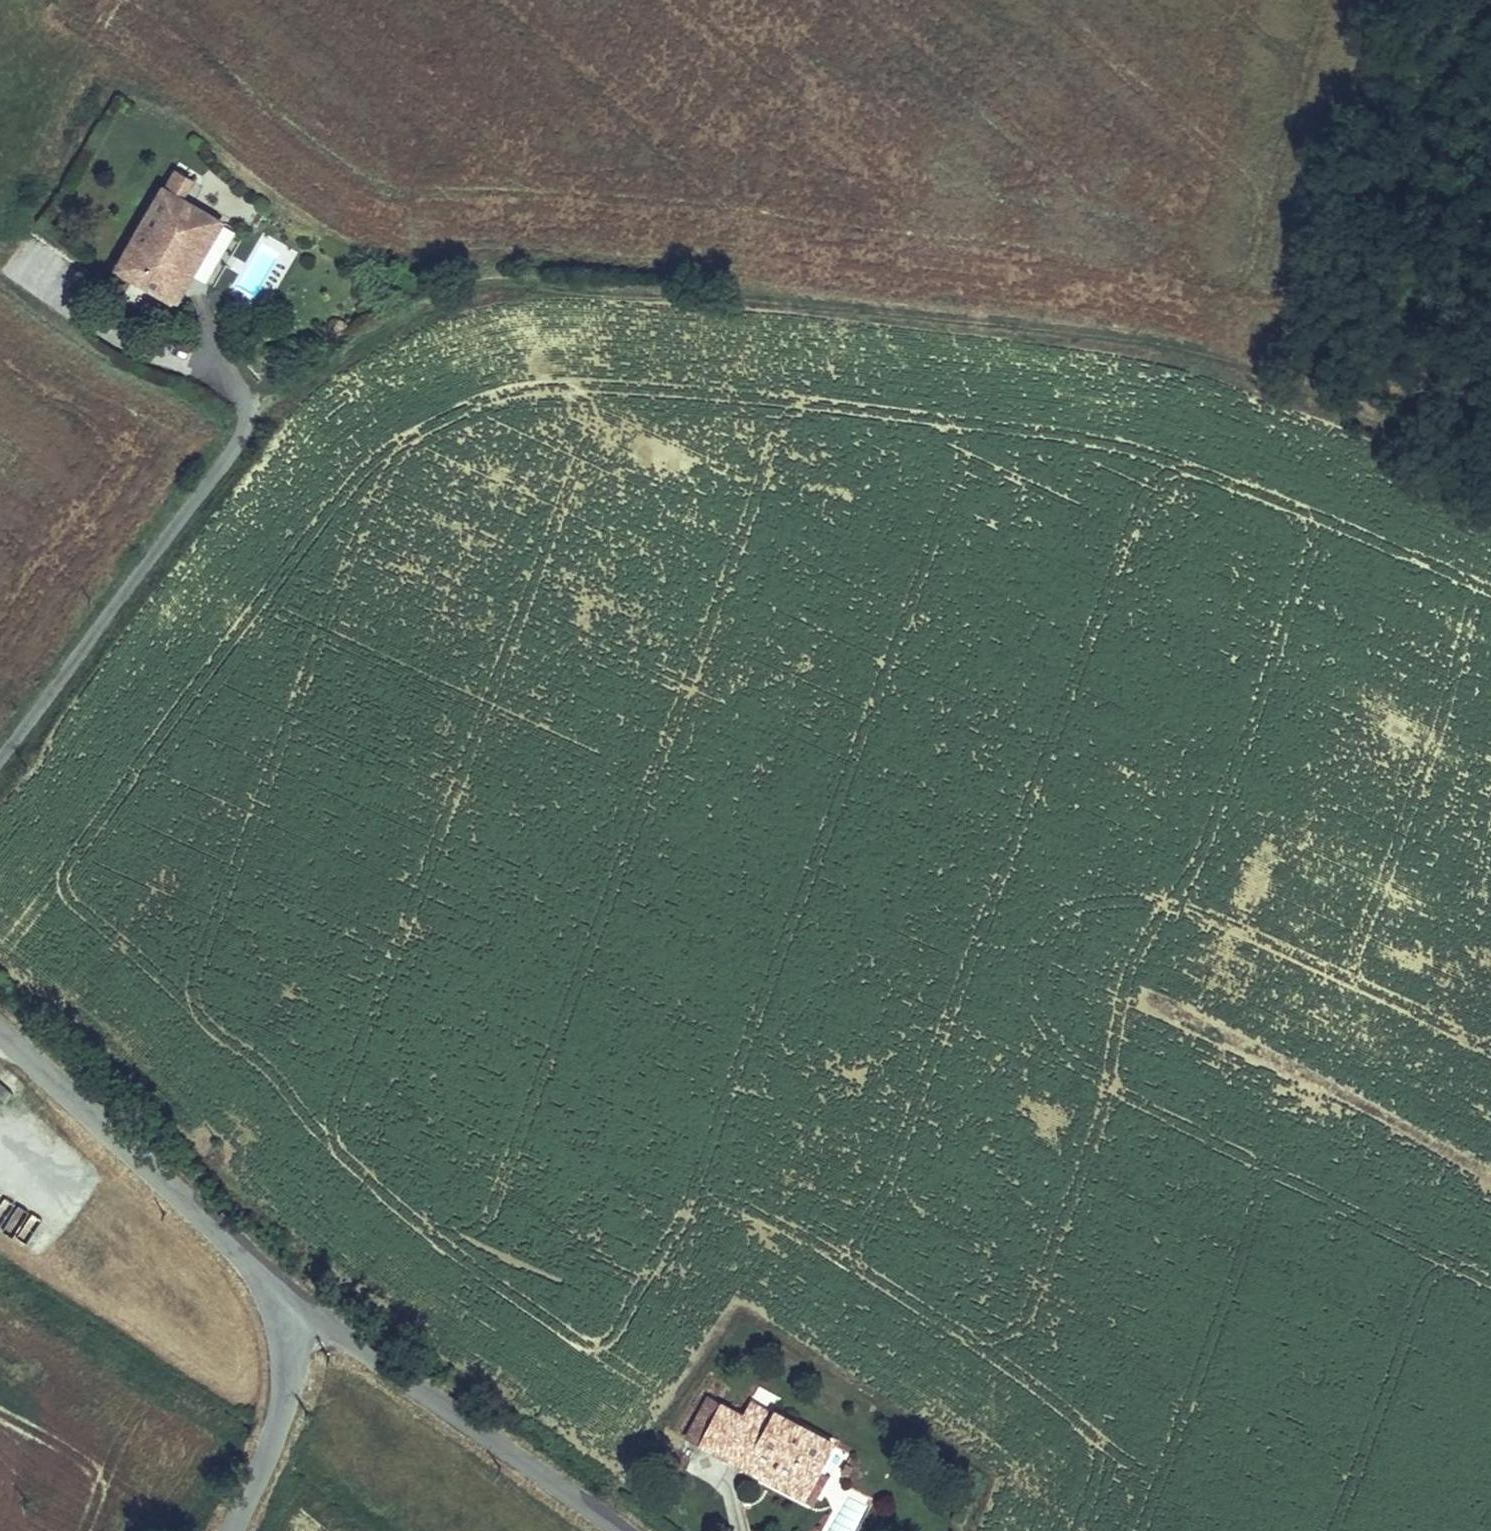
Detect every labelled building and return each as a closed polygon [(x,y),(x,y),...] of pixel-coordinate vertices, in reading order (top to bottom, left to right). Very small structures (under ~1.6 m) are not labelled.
[(178,314),(228,226),(187,201),(198,184),(174,172),(112,277),(178,314)] [(10,1245),(25,1227),(0,1206),(0,1237),(10,1245)] [(780,1449),(741,1408),(705,1393),(682,1434),(761,1477),(780,1449)] [(837,1439),(780,1408),(741,1408),(780,1449),(761,1477),(814,1503),(830,1474),(819,1469),(837,1439)]
